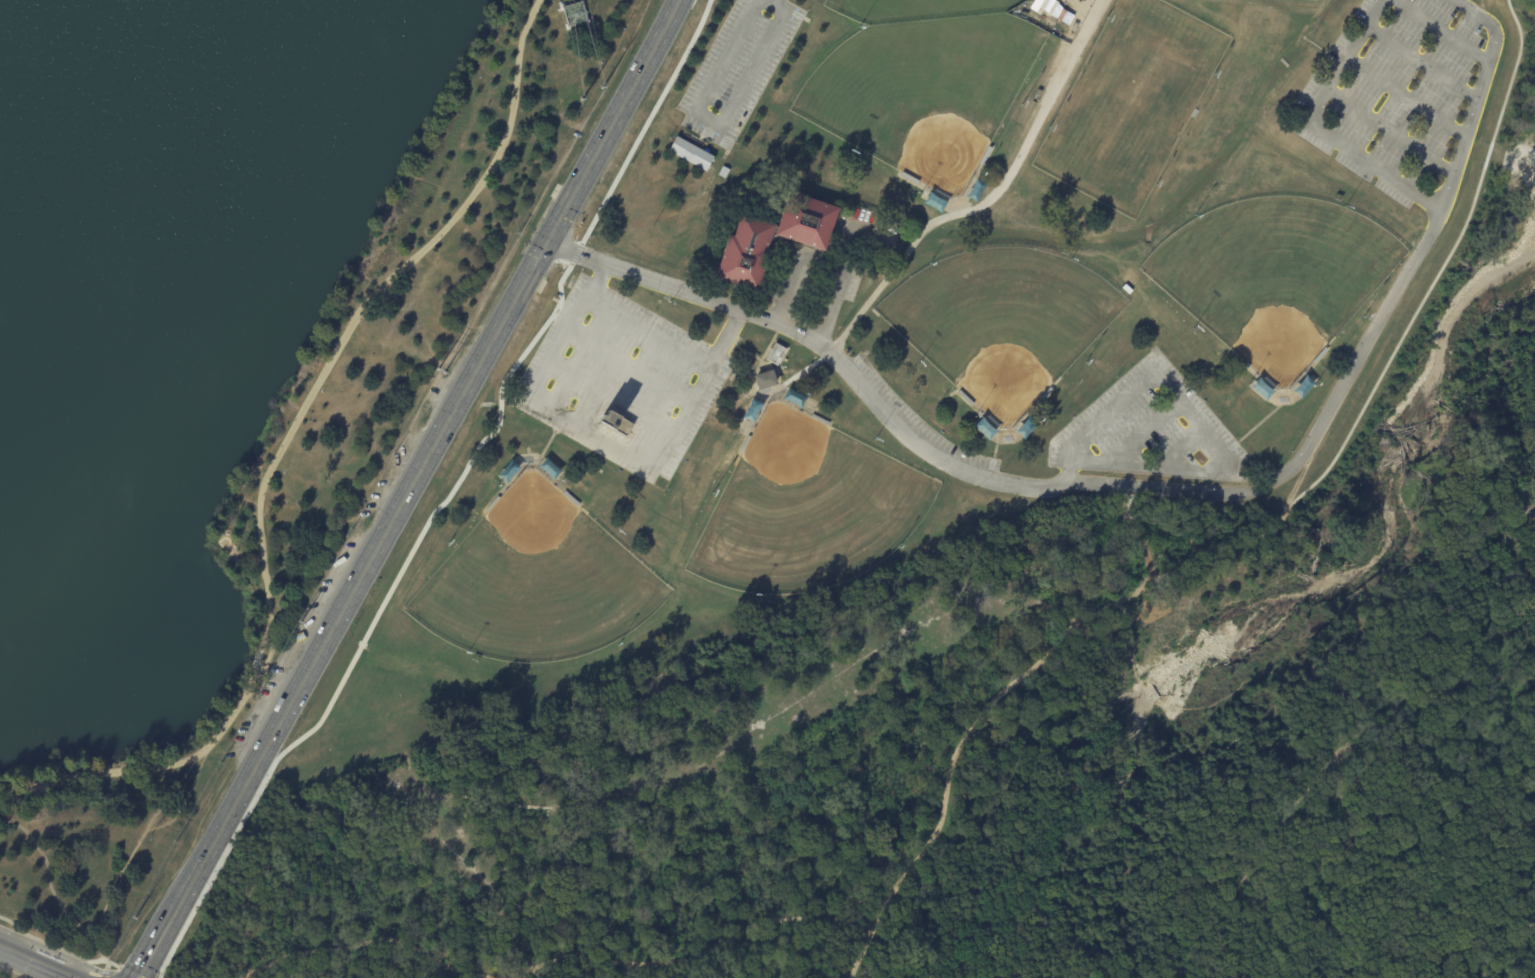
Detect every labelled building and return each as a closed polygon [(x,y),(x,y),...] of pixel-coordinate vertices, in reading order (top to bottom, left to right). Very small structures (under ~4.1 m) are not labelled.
[(1035,11),(1042,0),(1054,0),(1057,2),(1050,15),(1041,10),(1039,14),(1035,11)] [(668,151),(706,171),(713,156),(675,136),(668,151)] [(987,146),(991,148),(981,166),(977,164),(987,146)] [(717,174),(721,165),(729,169),(724,178),(717,174)] [(901,172),(917,182),(916,185),(899,176),(901,172)] [(714,274),(737,209),(772,221),(786,183),(838,201),(820,251),(780,236),(760,291),(714,274)] [(776,366),(765,360),(774,343),(786,350),(776,366)] [(1315,364),(1312,362),(1325,347),(1328,350),(1315,364)] [(1247,369),(1232,356),(1235,353),(1249,366),(1247,369)] [(752,376),(771,370),(776,384),(757,391),(752,376)] [(1049,388),(1052,390),(1039,404),(1036,402),(1049,388)] [(971,408),(956,394),(959,391),(974,404),(971,408)] [(609,410),(634,424),(627,437),(602,423),(609,410)] [(815,417),(829,423),(827,426),(810,418),(811,415),(815,417)] [(749,438),(741,455),(738,453),(747,435),(750,437),(749,438)] [(577,505),(576,506),(562,493),(564,490),(579,503),(577,505)] [(497,495),(499,497),(486,511),(483,509),(496,495),(497,495)]
